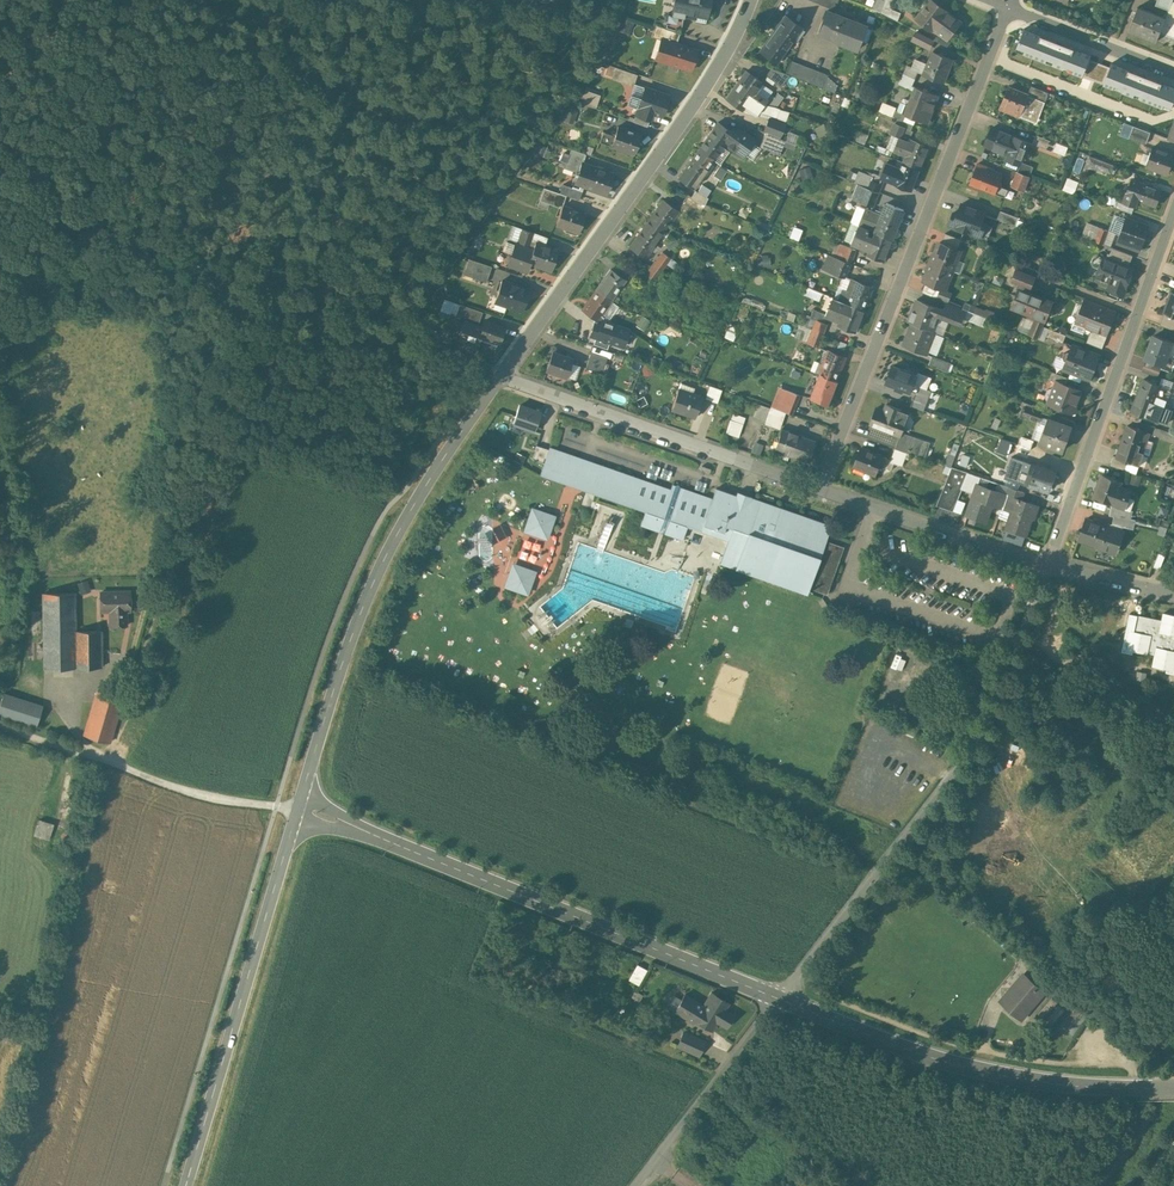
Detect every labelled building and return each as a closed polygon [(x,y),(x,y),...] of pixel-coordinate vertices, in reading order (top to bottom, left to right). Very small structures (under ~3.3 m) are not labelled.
[(672,14),(684,16),(685,16),(696,18),(696,15),(707,17),(710,0),(675,0),(672,14)] [(835,10),(839,0),(810,0),(835,10)] [(873,9),(880,12),(885,0),(876,0),(873,9)] [(892,9),(896,0),(885,0),(880,12),(898,21),(901,12),(892,9)] [(932,0),(929,0),(916,17),(933,30),(934,28),(947,39),(960,21),(946,11),(947,11),(932,0)] [(1155,5),(1169,10),(1172,1),(1173,0),(1157,0),(1155,5)] [(1165,18),(1137,7),(1128,30),(1156,41),(1160,33),(1165,18)] [(867,26),(827,10),(818,33),(858,49),(867,26)] [(1125,15),(1118,12),(1113,24),(1120,27),(1125,15)] [(672,14),(668,13),(665,28),(680,33),(681,34),(685,16),(684,16),(672,14)] [(1168,14),(1167,17),(1166,17),(1165,18),(1160,33),(1173,38),(1173,16),(1168,14)] [(785,16),(760,51),(776,62),(801,27),(785,16)] [(663,28),(656,25),(652,36),(660,39),(660,36),(663,28)] [(665,28),(663,28),(660,36),(677,41),(676,43),(676,44),(680,33),(665,28)] [(1060,43),(1027,29),(1019,50),(1052,63),(1060,43)] [(934,40),(917,31),(912,40),(929,48),(934,40)] [(676,43),(665,40),(659,60),(691,70),(697,50),(676,44),(676,43)] [(1094,56),(1060,43),(1052,63),(1086,76),(1094,56)] [(952,58),(933,51),(928,63),(924,74),(924,75),(943,82),(952,58)] [(928,63),(916,59),(913,67),(919,70),(918,72),(924,74),(928,63)] [(828,75),(791,61),(786,74),(789,75),(822,88),(828,75)] [(913,67),(907,65),(903,73),(915,78),(918,72),(919,70),(913,67)] [(637,74),(615,67),(612,76),(634,84),(637,74)] [(786,74),(771,68),(765,76),(781,87),(789,75),(786,74)] [(1156,80),(1127,69),(1119,90),(1148,101),(1156,80)] [(762,82),(746,71),(736,85),(752,96),(764,105),(767,99),(756,91),(762,82)] [(915,78),(903,73),(899,84),(910,89),(915,78)] [(1156,80),(1148,101),(1173,111),(1173,87),(1156,80)] [(752,96),(736,85),(726,99),(742,110),(748,101),(752,96)] [(938,95),(916,86),(905,114),(906,114),(927,122),(938,95)] [(1049,92),(1031,86),(1028,94),(1045,101),(1049,92)] [(669,95),(645,87),(638,108),(652,113),(662,116),(669,95)] [(1028,94),(1008,87),(999,109),(1031,121),(1033,114),(1039,116),(1045,101),(1028,94)] [(584,103),(596,106),(600,93),(587,89),(584,103)] [(783,97),(778,93),(775,97),(780,101),(783,97)] [(775,97),(771,94),(767,99),(764,105),(776,108),(780,101),(775,97)] [(764,105),(752,96),(748,101),(760,109),(760,110),(764,105)] [(760,109),(748,101),(742,110),(744,112),(756,116),(758,112),(758,111),(760,109)] [(574,123),(579,109),(568,105),(563,119),(574,123)] [(792,112),(764,105),(760,110),(760,109),(758,111),(758,112),(776,117),(778,118),(784,121),(786,116),(791,118),(792,112)] [(652,113),(638,108),(636,114),(650,119),(652,113)] [(905,114),(895,110),(892,116),(897,118),(904,120),(906,114),(905,114)] [(650,119),(636,114),(633,121),(647,126),(650,119)] [(904,120),(897,118),(895,123),(904,127),(900,137),(899,137),(911,142),(912,139),(910,138),(913,131),(911,130),(914,124),(904,120)] [(784,126),(768,119),(764,132),(765,132),(779,138),(784,126)] [(718,122),(699,149),(713,160),(725,143),(733,132),(718,122)] [(904,127),(895,123),(891,133),(899,137),(900,137),(904,127)] [(641,134),(618,126),(614,136),(611,145),(634,154),(641,134)] [(1150,132),(1133,126),(1129,136),(1146,143),(1150,132)] [(1016,137),(992,127),(985,145),(1009,155),(1010,155),(1016,137)] [(738,129),(734,134),(733,132),(725,143),(729,146),(729,147),(735,152),(736,151),(743,156),(754,139),(744,132),(743,133),(738,129)] [(786,140),(795,142),(798,133),(789,130),(786,140)] [(614,136),(603,132),(600,141),(611,145),(614,136)] [(779,138),(765,132),(760,147),(779,155),(785,140),(779,138)] [(1056,143),(1036,135),(1032,144),(1052,151),(1056,143)] [(911,142),(899,137),(894,150),(906,155),(911,142)] [(1016,137),(1010,155),(1009,155),(1008,159),(1019,163),(1028,142),(1016,137)] [(929,145),(912,139),(911,142),(906,155),(903,161),(920,168),(929,145)] [(1153,146),(1146,165),(1167,173),(1173,156),(1173,154),(1153,146)] [(542,148),(537,147),(533,153),(539,155),(542,148)] [(586,154),(571,149),(566,162),(581,167),(582,163),(586,154)] [(699,149),(678,178),(693,189),(713,160),(699,149)] [(1099,159),(1089,155),(1084,167),(1085,167),(1096,167),(1099,159)] [(1113,165),(1099,159),(1096,167),(1110,173),(1113,165)] [(815,181),(820,166),(804,161),(799,175),(815,181)] [(920,168),(903,161),(901,167),(895,183),(911,190),(920,168)] [(1018,170),(1031,174),(1034,166),(1021,161),(1018,170)] [(900,167),(887,162),(883,173),(889,176),(887,180),(895,183),(901,167),(900,167)] [(590,166),(582,163),(581,167),(575,183),(584,185),(583,186),(606,194),(613,173),(591,166),(590,166)] [(1001,176),(977,166),(970,183),(995,193),(997,187),(1001,176)] [(725,171),(719,167),(714,175),(720,179),(725,171)] [(872,176),(863,172),(858,184),(867,187),(872,176)] [(1018,172),(1012,186),(1018,189),(1024,174),(1018,172)] [(881,176),(873,173),(872,176),(867,187),(867,188),(879,192),(885,177),(881,176)] [(1073,193),(1079,181),(1069,176),(1064,189),(1073,193)] [(1131,179),(1123,202),(1134,206),(1137,199),(1136,199),(1142,183),(1131,179)] [(1161,190),(1142,183),(1136,199),(1137,199),(1156,206),(1161,190)] [(582,191),(563,184),(562,187),(560,193),(564,195),(579,200),(582,191)] [(858,184),(852,199),(862,202),(867,188),(867,187),(858,184)] [(562,187),(556,185),(551,185),(550,190),(560,193),(562,187)] [(1006,191),(997,187),(995,193),(1004,196),(1006,191)] [(550,190),(544,188),(539,201),(559,208),(564,195),(560,193),(550,190)] [(879,192),(867,188),(862,202),(873,207),(879,192)] [(708,198),(695,190),(691,197),(699,203),(705,205),(708,198)] [(691,197),(688,194),(678,208),(690,216),(699,203),(691,197)] [(677,210),(663,200),(649,219),(663,230),(664,229),(667,225),(677,210)] [(904,209),(887,203),(882,215),(875,232),(892,238),(904,209)] [(984,212),(962,204),(955,223),(976,232),(984,212)] [(585,214),(563,206),(556,225),(566,228),(567,227),(579,232),(585,214)] [(859,206),(854,220),(853,222),(859,225),(866,209),(859,206)] [(882,215),(866,208),(866,209),(859,225),(875,232),(882,215)] [(1018,217),(1000,210),(997,219),(1014,226),(1018,217)] [(1148,227),(1126,218),(1119,237),(1141,246),(1148,227)] [(649,219),(629,247),(644,257),(648,257),(653,250),(652,250),(656,245),(654,243),(663,230),(649,219)] [(1095,225),(1087,222),(1082,236),(1090,238),(1095,225)] [(510,238),(517,240),(521,227),(513,225),(510,238)] [(678,233),(667,225),(664,229),(675,237),(678,233)] [(875,232),(859,225),(852,243),(863,247),(861,252),(867,254),(875,232)] [(1108,230),(1095,225),(1090,238),(1103,244),(1108,230)] [(794,226),(790,236),(799,239),(803,229),(794,226)] [(534,233),(522,229),(518,242),(529,246),(534,233)] [(875,232),(867,254),(883,260),(892,238),(875,232)] [(961,239),(945,233),(941,243),(957,249),(961,239)] [(1141,246),(1119,237),(1117,242),(1140,250),(1141,246)] [(678,244),(675,239),(666,244),(669,250),(678,244)] [(558,250),(536,242),(534,248),(529,262),(529,263),(551,270),(558,250)] [(941,243),(939,242),(931,261),(952,270),(960,251),(957,249),(941,243)] [(530,250),(515,244),(512,255),(510,254),(507,255),(506,259),(507,262),(509,262),(508,265),(526,271),(529,263),(529,262),(534,248),(531,247),(530,250)] [(848,246),(841,244),(836,257),(843,260),(848,246)] [(856,249),(848,246),(843,260),(851,263),(856,249)] [(1132,255),(1113,247),(1110,254),(1108,253),(1106,258),(1128,266),(1132,255)] [(662,252),(651,266),(661,271),(671,258),(662,252)] [(836,257),(830,255),(824,269),(845,277),(851,263),(843,260),(836,257)] [(1098,256),(1094,257),(1093,261),(1094,264),(1100,266),(1103,258),(1098,256)] [(1106,258),(1103,257),(1103,258),(1100,266),(1096,275),(1111,281),(1108,289),(1122,295),(1133,268),(1128,266),(1106,258)] [(671,258),(661,271),(670,275),(675,268),(673,267),(676,263),(671,258)] [(492,267),(469,259),(466,267),(475,270),(473,278),(486,282),(492,267)] [(952,270),(931,261),(924,281),(926,282),(940,287),(945,289),(952,270)] [(1037,269),(1019,262),(1016,269),(1034,276),(1037,269)] [(651,266),(643,278),(652,284),(656,279),(661,271),(651,266)] [(1034,276),(1016,269),(1012,278),(1031,286),(1034,276)] [(625,280),(611,270),(596,290),(610,300),(625,280)] [(670,275),(661,271),(656,279),(663,284),(670,275)] [(873,287),(852,279),(848,291),(843,289),(839,299),(864,309),(873,287)] [(529,290),(502,280),(495,302),(522,311),(529,290)] [(940,287),(926,282),(922,292),(936,298),(940,287)] [(823,292),(806,286),(804,293),(820,299),(823,292)] [(1031,293),(1019,288),(1012,306),(1024,311),(1031,293)] [(596,290),(582,310),(596,320),(610,300),(596,290)] [(1171,291),(1163,312),(1164,313),(1173,316),(1173,292),(1171,291)] [(1052,301),(1031,293),(1024,311),(1037,316),(1045,319),(1052,301)] [(839,299),(837,298),(830,316),(840,320),(839,325),(856,331),(864,309),(839,299)] [(941,308),(917,299),(908,321),(912,323),(933,331),(941,308)] [(1115,312),(1088,301),(1079,323),(1086,326),(1106,334),(1107,332),(1115,312)] [(966,309),(947,302),(944,311),(963,318),(966,309)] [(983,323),(988,308),(971,303),(966,318),(983,323)] [(483,312),(460,304),(457,314),(479,322),(483,312)] [(828,314),(813,308),(809,317),(816,320),(816,319),(824,322),(828,314)] [(1164,313),(1160,324),(1173,330),(1173,316),(1164,313)] [(1045,319),(1037,316),(1029,334),(1037,338),(1045,319)] [(824,322),(816,319),(816,320),(812,329),(823,334),(827,323),(824,322)] [(505,327),(485,320),(482,328),(479,336),(499,343),(505,327)] [(482,328),(465,322),(461,334),(462,334),(458,344),(474,350),(479,336),(482,328)] [(933,331),(912,323),(904,345),(926,354),(935,332),(933,331)] [(1106,334),(1086,326),(1085,327),(1091,329),(1086,342),(1102,348),(1108,332),(1107,332),(1106,334)] [(615,332),(605,327),(599,339),(609,344),(615,332)] [(1066,334),(1049,328),(1046,335),(1063,342),(1066,334)] [(823,334),(812,329),(807,341),(818,345),(823,334)] [(1172,341),(1155,335),(1146,359),(1162,365),(1163,365),(1166,356),(1171,342),(1172,341)] [(1099,355),(1072,344),(1069,352),(1067,351),(1064,352),(1062,357),(1064,360),(1066,361),(1063,368),(1090,379),(1099,355)] [(845,357),(829,350),(820,373),(836,380),(845,357)] [(573,359),(552,352),(546,370),(566,377),(573,359)] [(607,357),(591,352),(585,368),(601,373),(607,357)] [(951,363),(932,355),(928,364),(948,371),(951,363)] [(1166,356),(1163,365),(1162,365),(1161,367),(1172,371),(1173,365),(1173,359),(1166,356)] [(917,374),(893,365),(886,382),(910,391),(911,390),(917,374)] [(1049,370),(1046,378),(1054,381),(1057,373),(1049,370)] [(930,377),(918,372),(917,374),(911,390),(915,392),(918,386),(926,389),(930,377)] [(836,380),(820,373),(811,397),(827,403),(836,380)] [(1068,378),(1057,373),(1054,381),(1056,382),(1048,403),(1073,413),(1077,411),(1075,406),(1081,391),(1066,384),(1068,378)] [(1160,384),(1144,379),(1132,410),(1131,411),(1143,415),(1147,417),(1147,416),(1158,420),(1164,406),(1170,391),(1170,390),(1159,386),(1160,384)] [(722,389),(709,385),(705,399),(709,400),(717,403),(722,389)] [(926,389),(918,386),(915,392),(911,405),(923,410),(931,390),(926,389)] [(702,397),(678,389),(671,409),(695,417),(702,397)] [(790,393),(784,390),(778,404),(785,406),(790,393)] [(797,395),(790,393),(785,406),(791,409),(797,395)] [(536,431),(542,410),(515,402),(509,424),(536,431)] [(763,415),(765,405),(759,403),(757,413),(763,415)] [(909,413),(886,404),(884,410),(900,416),(900,418),(906,420),(909,413)] [(1044,412),(1026,406),(1022,415),(1040,421),(1044,412)] [(784,411),(771,407),(765,423),(779,428),(784,411)] [(884,410),(876,407),(875,409),(872,417),(870,424),(899,435),(900,434),(894,432),(900,418),(900,416),(884,410)] [(1143,415),(1131,411),(1132,410),(1127,408),(1124,417),(1140,422),(1143,415)] [(726,432),(739,436),(746,416),(733,411),(726,432)] [(1075,422),(1062,416),(1060,423),(1072,427),(1071,428),(1073,429),(1075,422)] [(1060,423),(1047,418),(1039,440),(1064,449),(1071,428),(1072,427),(1060,423)] [(72,420),(62,419),(61,431),(71,432),(72,420)] [(523,434),(507,423),(493,443),(505,451),(511,443),(514,446),(523,434)] [(1145,431),(1127,425),(1117,456),(1117,457),(1128,461),(1139,465),(1143,452),(1139,451),(1145,431)] [(1169,432),(1155,427),(1153,434),(1167,439),(1169,432)] [(814,440),(781,428),(774,449),(788,455),(807,461),(814,440)] [(929,444),(900,434),(899,435),(895,448),(907,452),(924,458),(929,444)] [(1033,442),(1021,437),(1018,446),(1030,450),(1033,442)] [(760,453),(762,444),(755,442),(752,451),(760,453)] [(1018,446),(1011,444),(1008,452),(1027,458),(1030,450),(1018,446)] [(750,498),(736,493),(736,495),(716,488),(712,498),(680,487),(678,484),(675,485),(672,484),(670,489),(634,476),(633,474),(631,475),(624,473),(623,471),(621,472),(614,469),(613,467),(611,468),(604,466),(603,464),(601,465),(549,447),(548,449),(537,445),(532,459),(544,463),(540,474),(645,511),(640,524),(682,539),(687,525),(728,540),(721,561),(725,562),(725,564),(736,568),(805,592),(805,593),(807,593),(809,588),(825,540),(831,525),(750,497),(750,498)] [(883,456),(861,447),(853,466),(854,466),(854,465),(866,469),(865,470),(875,475),(879,465),(883,456)] [(907,452),(895,448),(891,459),(890,461),(894,463),(902,465),(907,452)] [(788,455),(775,450),(774,455),(787,459),(788,455)] [(1128,461),(1117,457),(1117,456),(1113,455),(1110,465),(1125,470),(1128,461)] [(883,456),(879,465),(891,470),(894,463),(890,461),(891,459),(883,456)] [(1033,464),(1012,456),(1004,477),(1022,483),(1021,485),(1024,486),(1026,481),(1033,464)] [(1056,472),(1033,464),(1026,481),(1049,489),(1056,472)] [(952,467),(937,504),(937,505),(952,510),(961,488),(974,492),(977,484),(978,484),(980,477),(952,467)] [(1121,481),(1102,474),(1094,496),(1113,503),(1119,486),(1121,481)] [(978,484),(977,484),(974,492),(967,515),(986,521),(992,504),(1002,507),(1006,495),(996,491),(978,484)] [(1119,486),(1113,503),(1122,506),(1128,490),(1119,486)] [(1024,492),(1009,487),(1006,495),(1021,500),(1024,492)] [(1021,500),(1006,495),(1002,507),(1013,511),(1006,528),(1025,534),(1031,517),(1033,518),(1037,505),(1021,500)] [(1122,506),(1113,503),(1109,515),(1114,516),(1130,519),(1132,511),(1122,508),(1122,506)] [(952,510),(937,505),(937,504),(933,516),(948,521),(952,510)] [(554,516),(532,508),(528,521),(550,529),(554,516)] [(1130,519),(1114,516),(1112,524),(1133,529),(1136,520),(1130,519)] [(1093,521),(1086,518),(1078,539),(1101,547),(1108,526),(1093,521)] [(1109,523),(1094,518),(1093,521),(1108,526),(1109,523)] [(1122,531),(1108,526),(1101,547),(1114,552),(1122,531)] [(825,540),(809,588),(827,594),(843,546),(825,540)] [(1158,553),(1153,567),(1160,569),(1165,556),(1158,553)] [(532,580),(510,573),(505,586),(527,593),(532,580)] [(79,582),(82,593),(92,590),(88,579),(79,582)] [(131,610),(130,592),(100,592),(100,611),(110,611),(111,626),(126,626),(126,611),(131,610)] [(75,593),(43,593),(43,627),(44,655),(44,668),(76,668),(76,643),(75,631),(75,593)] [(1163,613),(1162,620),(1137,615),(1133,631),(1130,630),(1128,639),(1134,640),(1132,650),(1147,653),(1147,652),(1155,654),(1152,665),(1168,669),(1170,659),(1173,659),(1173,615),(1163,613)] [(43,627),(35,627),(36,656),(44,655),(43,627)] [(100,631),(75,631),(76,643),(101,642),(100,631)] [(101,667),(101,642),(76,643),(76,668),(101,667)] [(123,698),(97,690),(84,735),(109,742),(123,698)] [(2,701),(0,707),(0,716),(34,726),(39,713),(2,701)] [(54,824),(39,820),(34,835),(49,839),(54,824)] [(638,964),(629,979),(638,984),(646,969),(638,964)] [(1044,990),(1025,974),(1012,989),(1016,993),(1006,1005),(1021,1017),(1044,990)] [(636,991),(632,997),(639,1001),(642,995),(636,991)] [(729,1003),(711,992),(703,1006),(694,1020),(695,1020),(712,1030),(718,1022),(726,1027),(733,1015),(725,1010),(729,1003)] [(703,1006),(684,995),(681,1000),(675,1010),(694,1022),(695,1020),(694,1020),(703,1006)] [(674,996),(671,997),(667,1003),(668,1006),(675,1010),(681,1000),(674,996)] [(1052,997),(1038,1014),(1044,1018),(1058,1002),(1052,997)] [(705,1042),(684,1032),(678,1046),(699,1055),(705,1042)] [(744,1175),(735,1185),(759,1185),(744,1175)]
